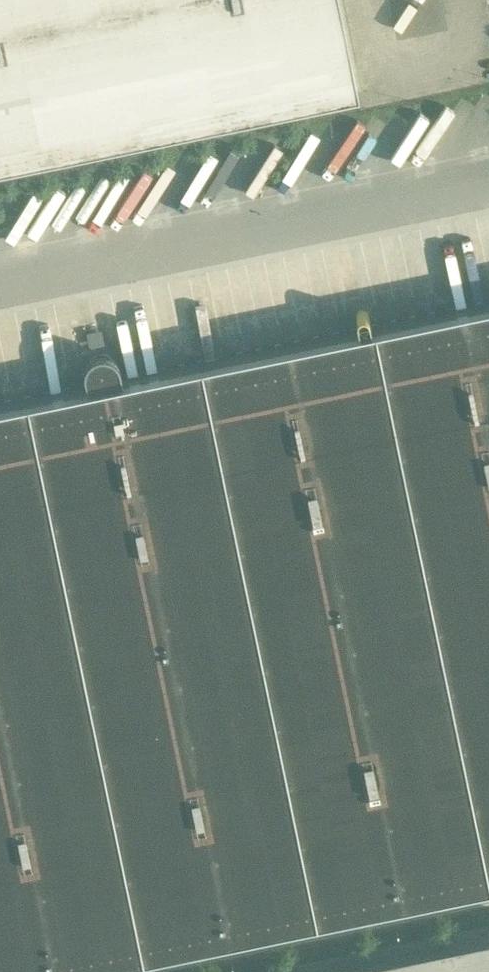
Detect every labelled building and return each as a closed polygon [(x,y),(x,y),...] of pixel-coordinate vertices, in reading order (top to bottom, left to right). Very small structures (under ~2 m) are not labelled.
[(358,93),(339,0),(0,0),(0,167),(358,93)] [(460,249),(465,281),(472,280),(474,290),(485,288),(486,291),(488,291),(488,245),(460,249)] [(488,882),(488,298),(370,323),(368,312),(365,310),(361,309),(358,311),(356,314),(358,325),(122,376),(118,360),(113,354),(106,351),(98,351),(91,354),(86,360),(84,367),(86,384),(0,401),(0,971),(55,971),(488,882)]
